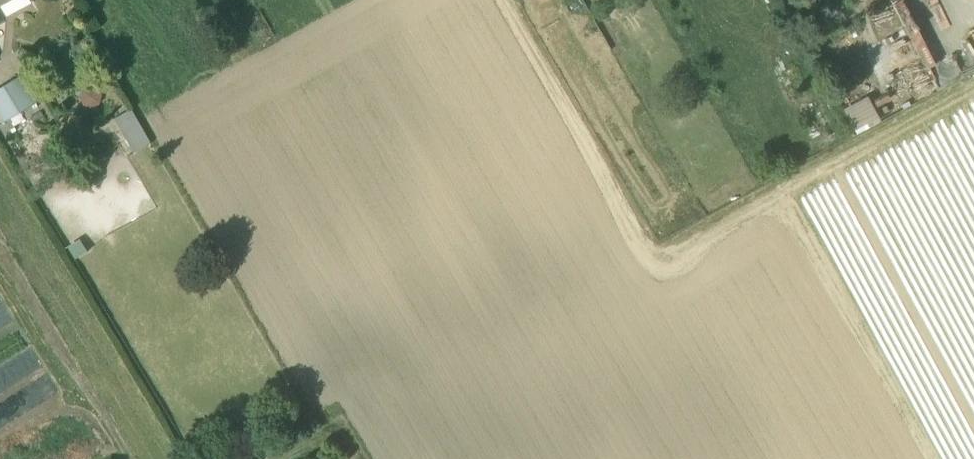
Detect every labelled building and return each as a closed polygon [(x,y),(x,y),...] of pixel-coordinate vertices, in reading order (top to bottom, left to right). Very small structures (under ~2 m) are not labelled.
[(37,103),(21,76),(0,88),(0,118),(3,123),(37,103)] [(856,133),(880,120),(867,95),(843,107),(856,133)] [(131,109),(130,110),(115,118),(134,152),(152,143),(131,109)]
